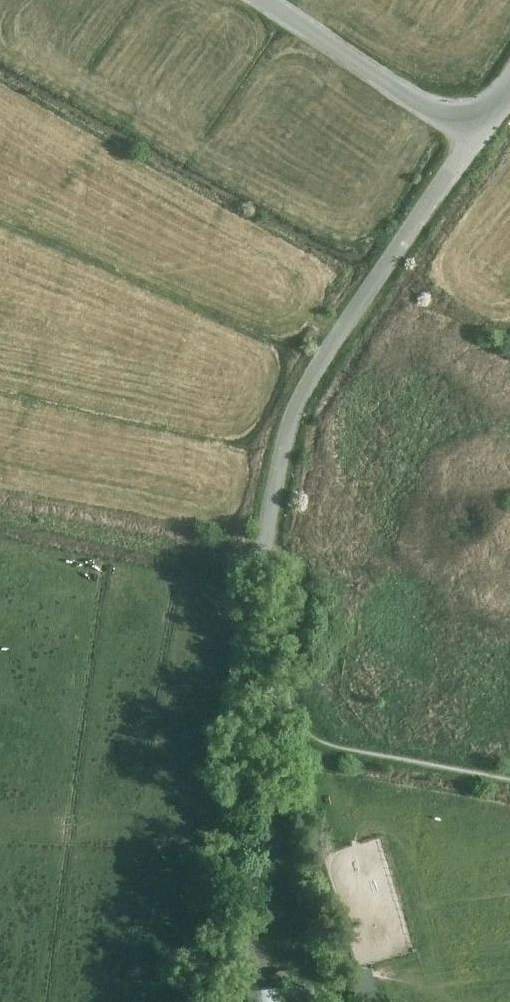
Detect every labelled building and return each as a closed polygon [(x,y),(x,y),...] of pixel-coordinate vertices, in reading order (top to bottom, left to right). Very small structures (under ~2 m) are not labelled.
[(350,972),(355,995),(377,991),(372,968),(350,972)] [(282,987),(246,990),(248,1001),(284,1001),(282,987)]
